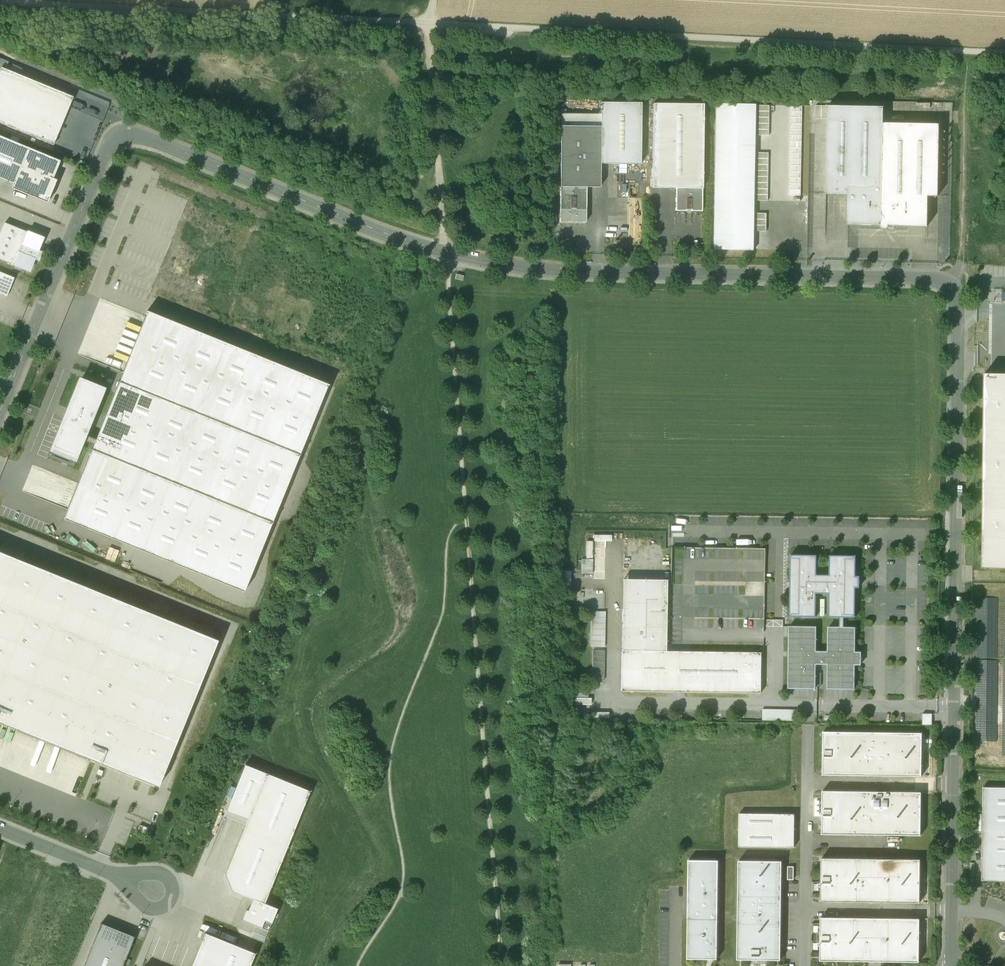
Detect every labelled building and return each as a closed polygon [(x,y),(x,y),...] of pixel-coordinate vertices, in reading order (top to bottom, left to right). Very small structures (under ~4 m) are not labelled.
[(1,67),(0,70),(0,123),(53,145),(73,97),(1,67)] [(641,103),(601,103),(601,114),(561,114),(560,187),(586,187),(600,187),(600,164),(640,164),(641,103)] [(703,104),(653,104),(652,188),(675,188),(702,188),(703,104)] [(757,105),(716,104),(713,249),(754,250),(757,105)] [(828,106),(816,106),(815,118),(828,119),(828,106)] [(884,107),(828,106),(828,119),(826,194),(849,195),(848,225),(882,225),(884,123),(884,107)] [(940,124),(884,123),(882,225),(882,227),(883,228),(887,228),(888,227),(888,225),(928,226),(928,196),(938,196),(940,124)] [(0,136),(0,179),(13,185),(12,189),(47,203),(57,180),(53,179),(61,161),(0,136)] [(586,187),(560,187),(560,222),(586,222),(586,187)] [(702,188),(675,188),(675,211),(702,211),(702,188)] [(808,202),(808,232),(814,232),(814,227),(822,227),(822,202),(808,202)] [(5,223),(0,234),(0,259),(14,265),(27,232),(5,223)] [(38,251),(43,238),(27,232),(14,265),(30,271),(35,259),(39,261),(42,252),(38,251)] [(0,272),(0,294),(7,296),(14,278),(0,272)] [(989,288),(989,302),(1004,302),(1004,288),(989,288)] [(92,450),(64,519),(244,592),(272,523),(273,523),(273,522),(272,522),(300,455),(300,456),(301,455),(300,454),(328,385),(329,386),(329,385),(147,311),(147,312),(148,312),(119,381),(118,382),(119,382),(96,439),(85,435),(104,389),(80,380),(68,409),(70,410),(67,418),(65,417),(49,456),(73,465),(83,440),(94,445),(92,449),(91,449),(92,450)] [(985,374),(982,568),(1004,568),(1004,374),(985,374)] [(714,563),(766,563),(766,547),(707,547),(707,555),(708,555),(708,563),(714,563)] [(0,552),(0,722),(158,787),(218,641),(0,552)] [(855,628),(844,627),(844,617),(855,618),(856,588),(859,588),(860,576),(856,576),(856,556),(830,555),(830,575),(817,575),(817,555),(791,555),(790,617),(816,617),(816,593),(829,594),(829,617),(840,617),(840,627),(829,627),(828,652),(816,652),(816,627),(790,627),(789,688),(815,688),(816,664),(828,664),(828,688),(854,689),(855,664),(861,664),(861,652),(855,652),(855,628)] [(592,559),(581,559),(581,574),(592,574),(592,559)] [(667,579),(623,578),(622,650),(665,651),(667,579)] [(605,611),(594,611),(594,617),(591,617),(591,647),(605,647),(605,611)] [(604,650),(592,650),(592,680),(604,680),(604,650)] [(665,651),(622,650),(621,691),(761,693),(762,653),(665,651)] [(796,710),(762,709),(762,720),(796,721),(796,710)] [(932,714),(922,714),(922,725),(932,725),(932,714)] [(980,726),(980,756),(1004,756),(1004,726),(980,726)] [(922,733),(823,732),(823,775),(922,776),(922,733)] [(81,786),(89,760),(66,754),(64,761),(67,762),(64,772),(80,777),(78,782),(73,781),(72,783),(81,786)] [(310,791),(245,765),(226,811),(247,819),(225,874),(232,891),(253,899),(264,904),(310,791)] [(983,787),(982,880),(1004,881),(1004,787),(983,787)] [(921,792),(822,791),(822,834),(921,835),(921,792)] [(795,814),(739,813),(739,846),(794,847),(795,814)] [(920,859),(821,858),(821,901),(920,903),(920,859)] [(719,860),(689,860),(688,919),(718,919),(719,860)] [(782,861),(739,860),(737,959),(781,960),(782,861)] [(264,904),(253,899),(248,910),(247,909),(243,920),(254,924),(252,930),(266,936),(277,910),(264,904)] [(920,919),(821,917),(820,961),(919,962),(920,919)] [(718,919),(688,919),(687,959),(718,959),(718,919)] [(101,923),(84,965),(123,965),(134,937),(101,923)] [(255,953),(204,933),(191,965),(249,965),(255,953)]
